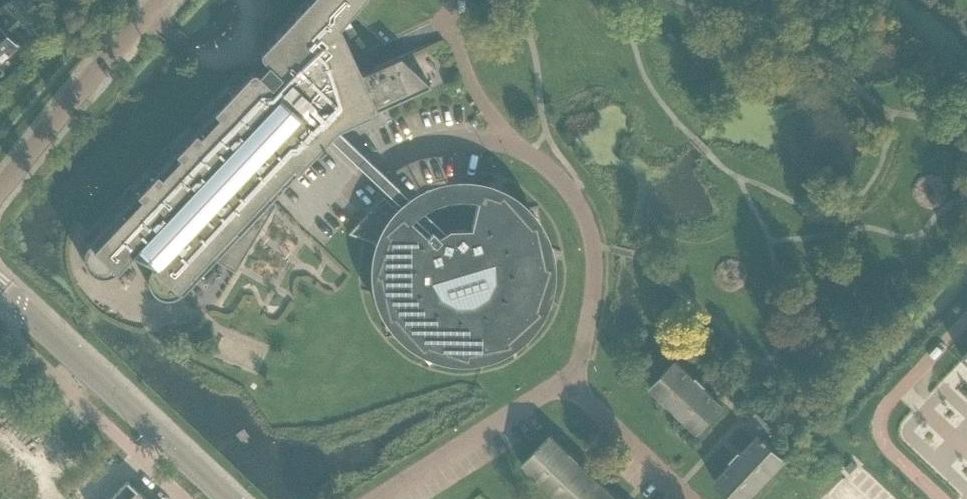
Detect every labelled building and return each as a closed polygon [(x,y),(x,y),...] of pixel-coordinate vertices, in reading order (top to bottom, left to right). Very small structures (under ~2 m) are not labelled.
[(0,22),(0,27),(7,34),(15,26),(26,38),(47,18),(38,9),(39,8),(31,0),(8,0),(0,8),(0,13),(4,18),(0,22)] [(328,137),(336,128),(430,86),(399,56),(360,74),(337,24),(360,0),(307,0),(261,49),(260,50),(260,51),(260,53),(260,54),(260,56),(261,56),(262,57),(267,62),(254,77),(252,75),(251,74),(250,74),(249,74),(248,74),(247,74),(246,75),(234,88),(229,84),(208,106),(213,110),(195,129),(190,125),(169,147),(174,151),(157,170),(151,166),(130,188),(135,193),(88,243),(86,244),(85,247),(84,248),(84,250),(83,252),(83,254),(83,256),(83,258),(83,259),(83,261),(84,263),(85,264),(86,266),(87,268),(88,269),(90,271),(91,272),(94,273),(95,274),(97,275),(99,275),(101,275),(104,275),(106,275),(109,274),(112,273),(115,271),(117,269),(132,253),(155,264),(153,265),(152,266),(151,268),(150,270),(149,272),(148,274),(148,276),(148,278),(148,280),(148,282),(148,284),(149,286),(150,288),(151,290),(153,292),(154,293),(156,295),(159,297),(162,298),(164,298),(167,298),(170,298),(173,297),(176,296),(178,295),(179,294),(182,292),(220,252),(239,263),(275,203),(269,199),(328,137)] [(15,42),(7,34),(0,27),(0,56),(15,42)] [(431,230),(429,233),(426,236),(398,209),(383,195),(348,233),(383,245),(371,281),(373,281),(374,278),(378,278),(388,325),(390,324),(389,321),(393,318),(425,354),(426,353),(424,350),(426,346),(472,361),(472,360),(468,358),(468,354),(515,344),(515,343),(511,343),(509,340),(545,307),(544,306),(541,309),(537,307),(552,261),(550,260),(549,264),(545,264),(535,217),(533,218),(534,221),(530,224),(498,188),(497,189),(500,192),(497,196),(478,189),(477,190),(479,191),(471,228),(449,228),(437,236),(431,230)] [(695,377),(676,359),(650,387),(698,431),(723,404),(705,387),(707,384),(697,375),(695,377)] [(746,422),(759,434),(771,444),(781,433),(757,410),(746,422)] [(771,444),(759,434),(742,452),(740,450),(730,460),(732,462),(715,481),(735,498),(750,498),(787,459),(771,444)] [(596,478),(579,462),(580,460),(572,452),(569,453),(550,435),(522,464),(559,498),(574,498),(596,478)] [(0,470),(0,498),(28,498),(0,470)] [(574,498),(621,498),(618,496),(617,498),(596,478),(574,498)] [(127,482),(110,498),(145,498),(127,482)]
